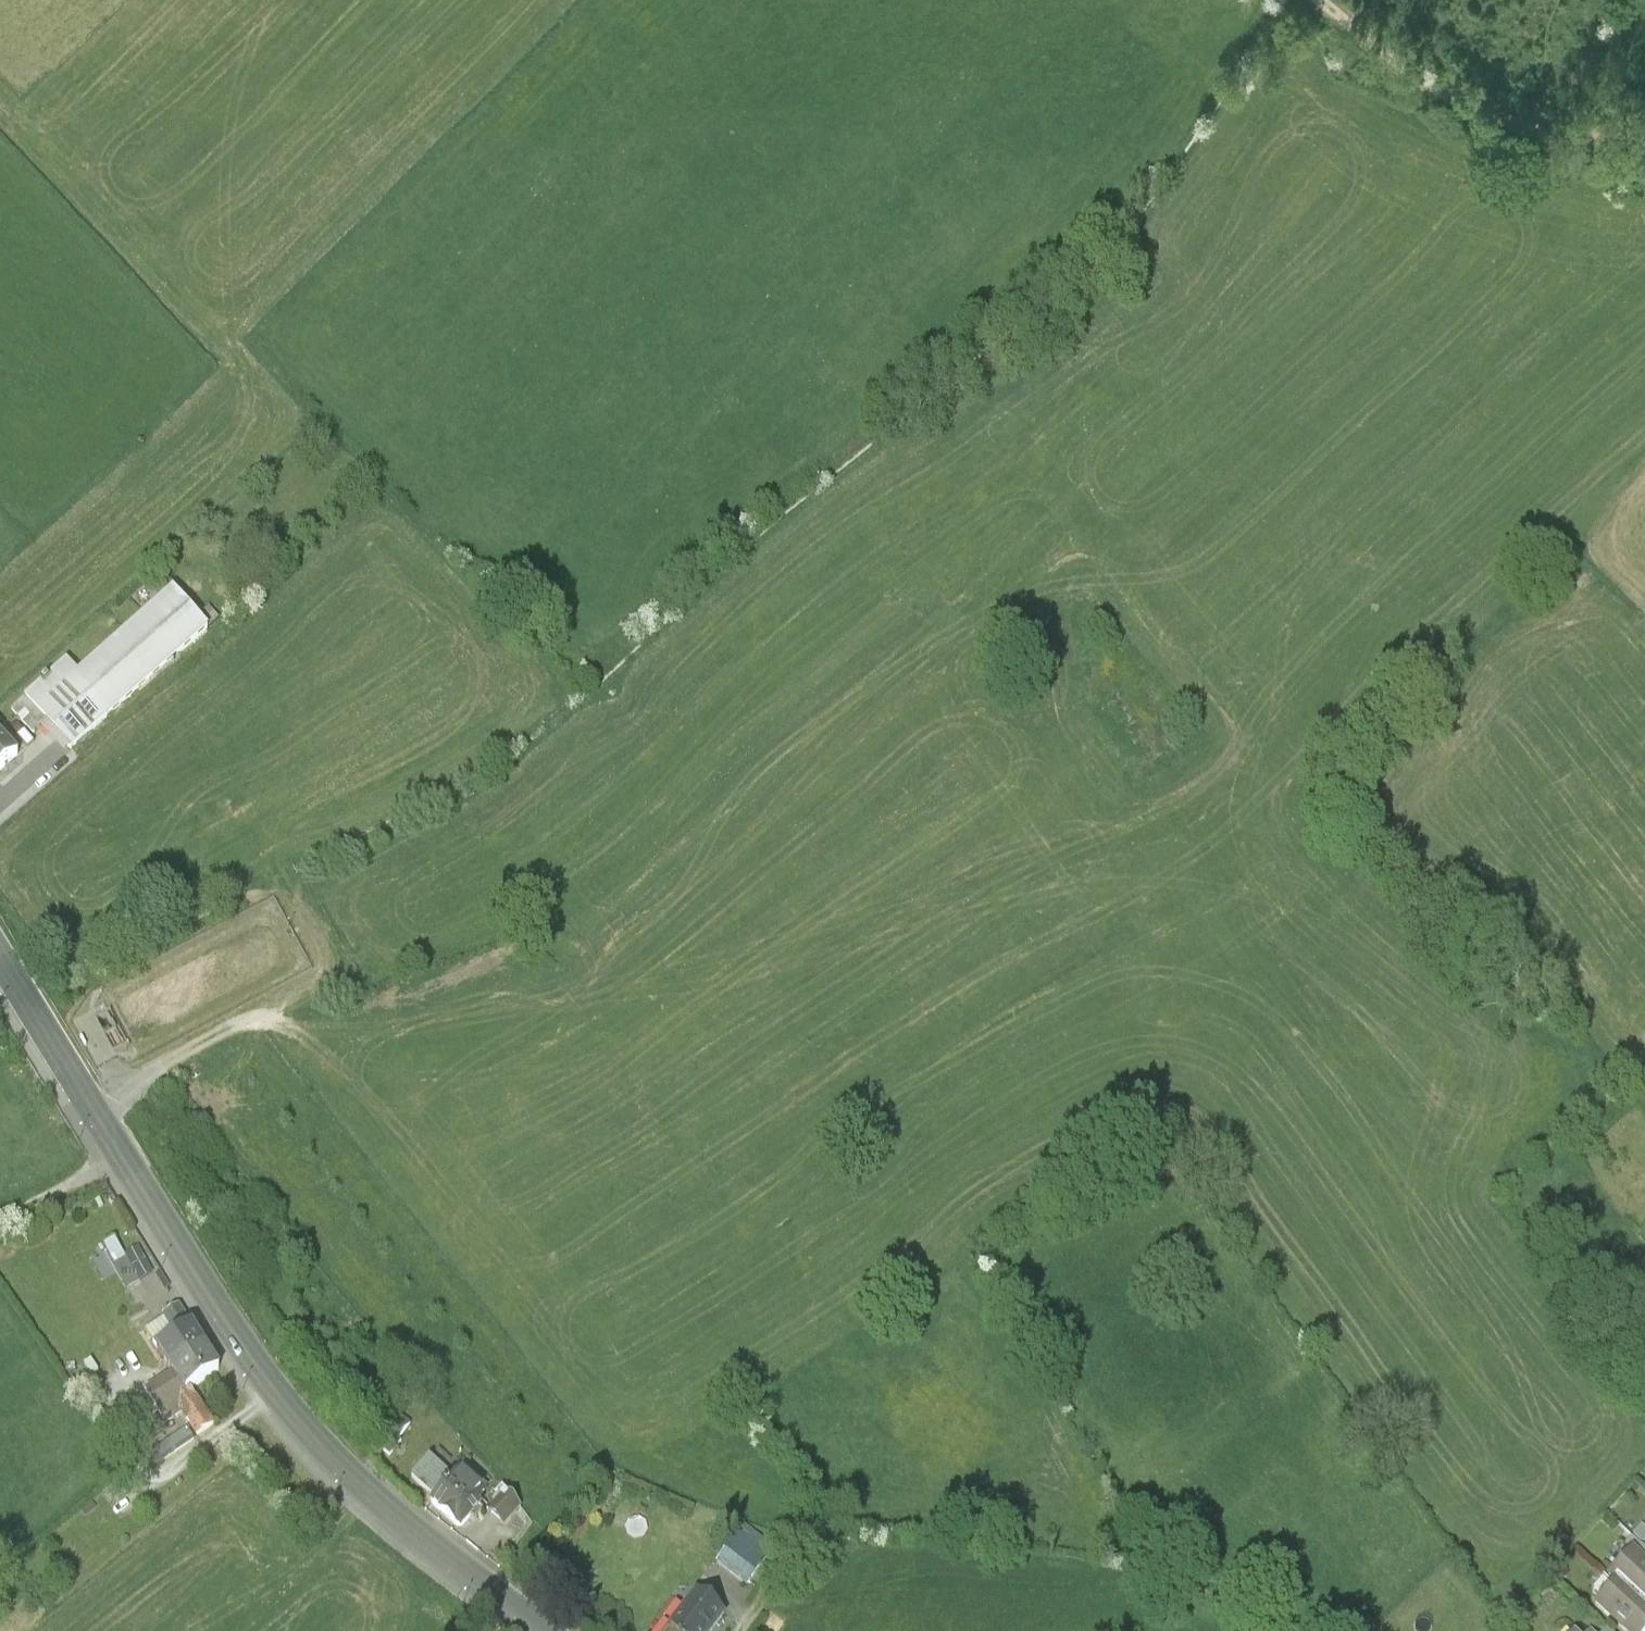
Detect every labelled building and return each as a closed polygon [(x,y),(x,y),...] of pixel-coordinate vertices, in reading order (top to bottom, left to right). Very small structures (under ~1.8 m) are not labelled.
[(67,664),(10,715),(33,741),(42,733),(65,759),(207,633),(170,592),(77,676),(67,664)] [(18,760),(0,739),(0,776),(18,760)] [(57,1205),(45,1211),(48,1217),(60,1211),(57,1205)] [(138,1249),(112,1263),(126,1288),(152,1274),(138,1249)] [(178,1306),(163,1316),(173,1331),(187,1321),(178,1306)] [(203,1346),(187,1321),(173,1331),(154,1343),(170,1368),(203,1346)] [(203,1346),(170,1368),(174,1373),(156,1386),(168,1404),(190,1389),(219,1370),(203,1346)] [(214,1424),(190,1389),(168,1404),(156,1386),(145,1393),(165,1423),(183,1412),(198,1435),(214,1424)] [(165,1423),(145,1393),(136,1399),(148,1421),(150,1419),(156,1429),(165,1423)] [(376,1436),(394,1449),(416,1418),(399,1406),(376,1436)] [(187,1430),(148,1455),(155,1465),(193,1440),(187,1430)] [(495,1481),(473,1459),(459,1474),(482,1496),(495,1481)] [(482,1496),(459,1474),(430,1507),(456,1529),(459,1530),(463,1529),(468,1523),(474,1526),(483,1515),(479,1511),(484,1505),(480,1500),(483,1497),(482,1496)] [(502,1490),(496,1496),(500,1501),(506,1494),(502,1490)] [(500,1501),(488,1514),(501,1529),(519,1509),(506,1494),(500,1501)] [(772,1551),(744,1529),(718,1563),(747,1585),(772,1551)] [(1629,1555),(1608,1577),(1615,1583),(1615,1582),(1644,1609),(1644,1569),(1629,1555)] [(1615,1582),(1615,1583),(1595,1604),(1625,1630),(1644,1630),(1644,1609),(1615,1582)] [(695,1592),(670,1626),(677,1630),(711,1630),(723,1614),(695,1592)]
